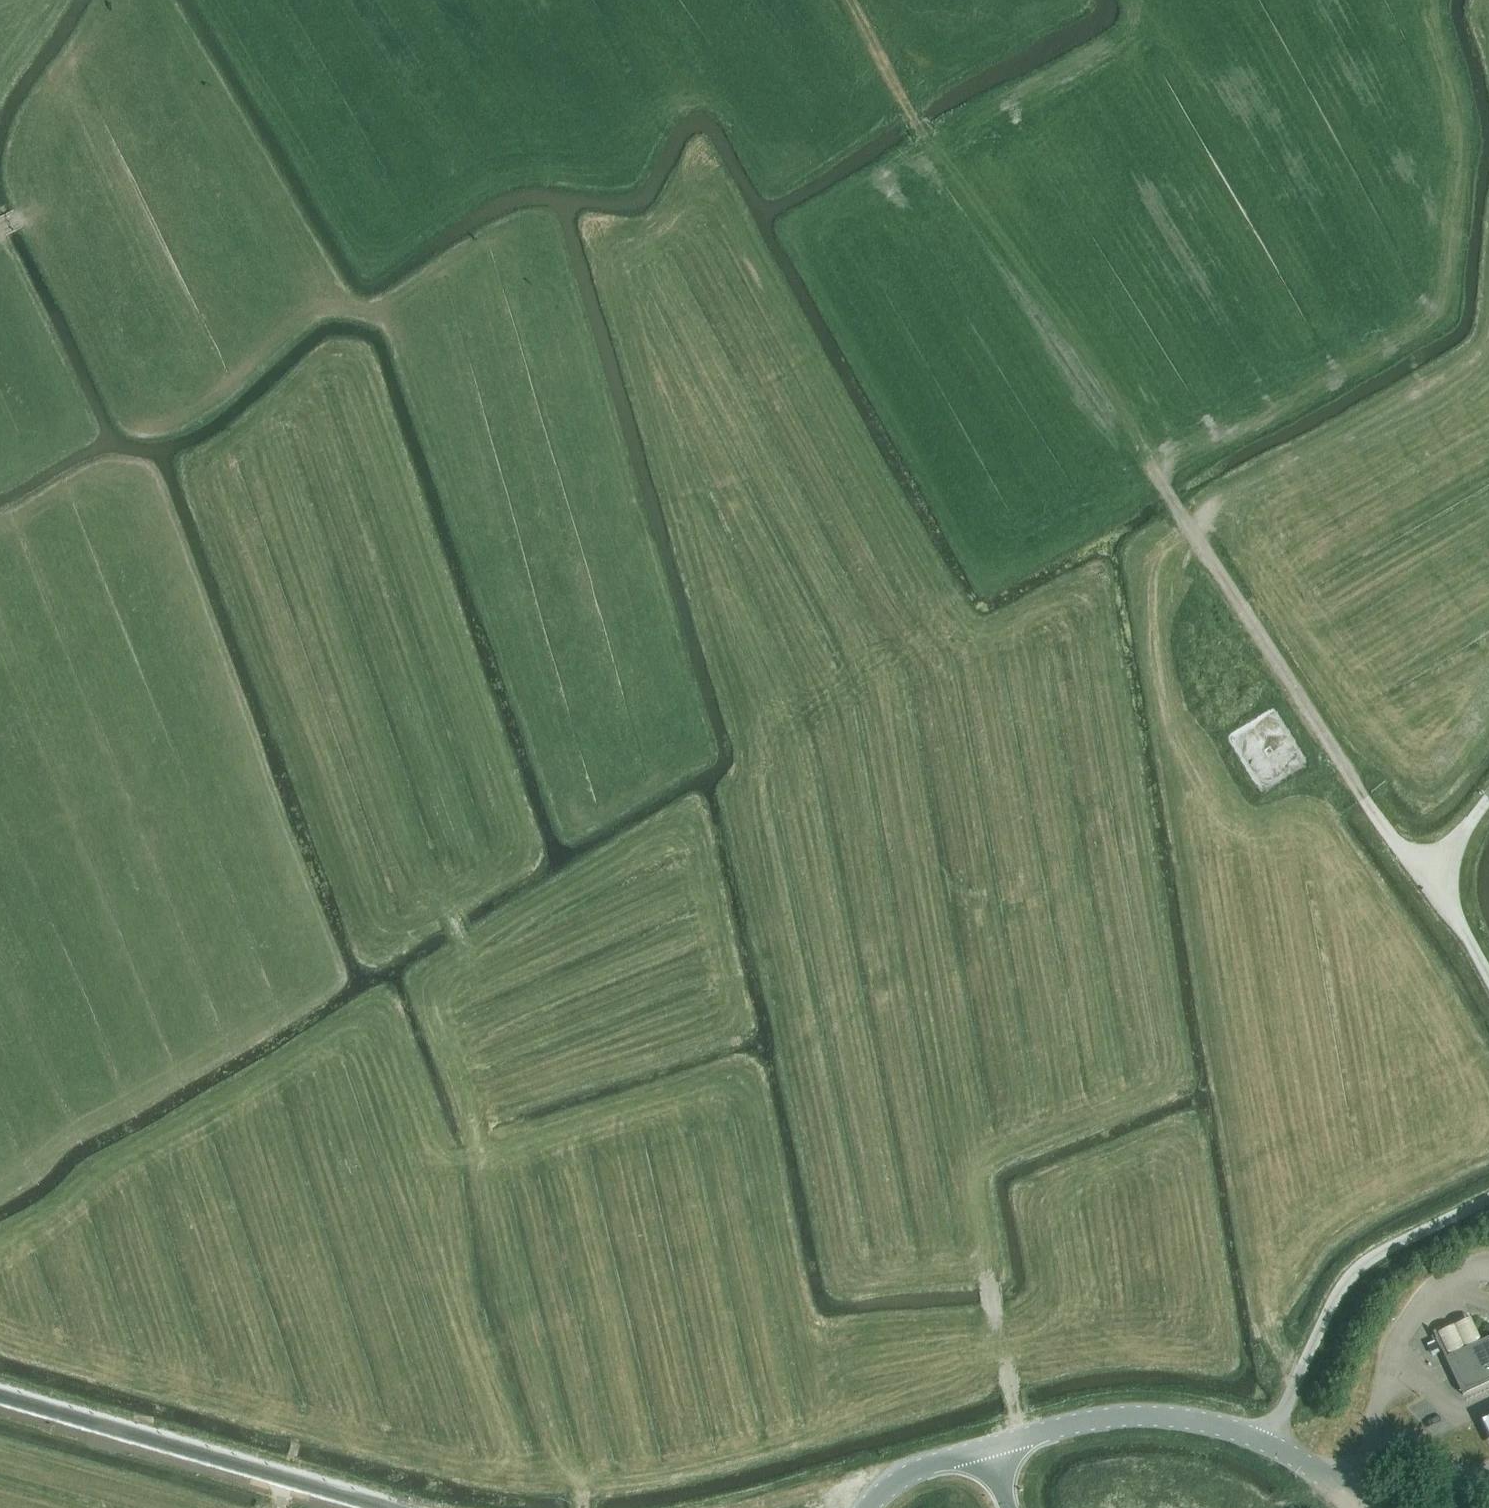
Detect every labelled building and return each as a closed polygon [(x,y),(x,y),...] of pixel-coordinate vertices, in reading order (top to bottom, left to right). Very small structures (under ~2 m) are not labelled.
[(1470,1319),(1437,1335),(1448,1358),(1481,1342),(1470,1319)] [(1482,1342),(1481,1342),(1448,1358),(1447,1358),(1435,1333),(1433,1334),(1463,1396),(1488,1384),(1488,1338),(1482,1342)]
